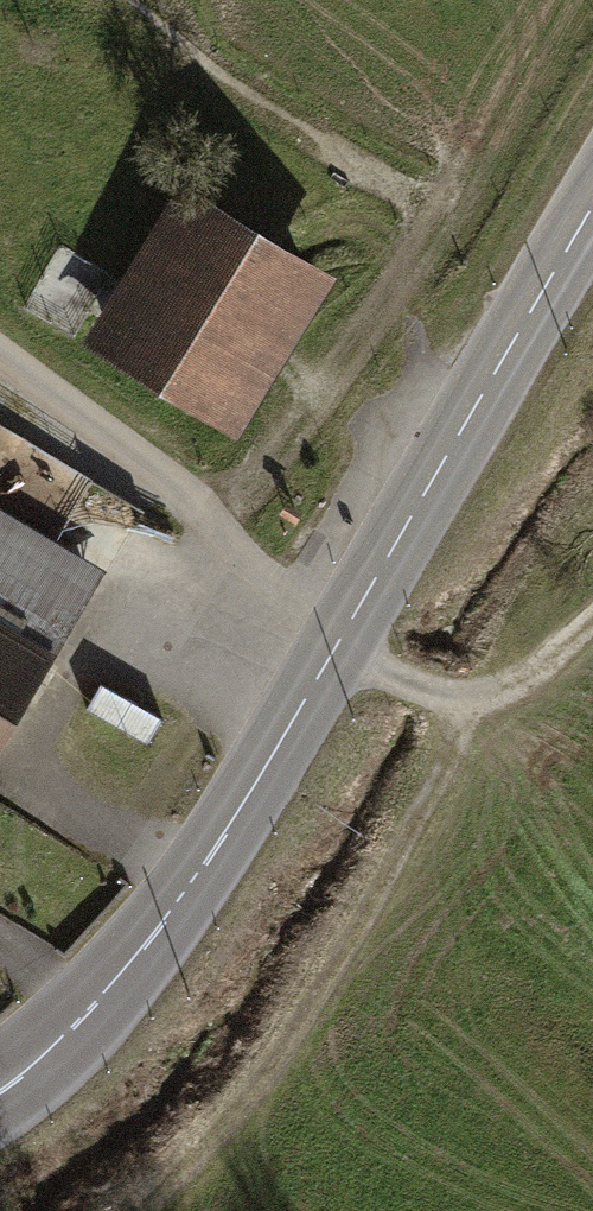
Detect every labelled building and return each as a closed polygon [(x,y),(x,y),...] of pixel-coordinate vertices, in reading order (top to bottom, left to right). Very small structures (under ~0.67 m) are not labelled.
[(229,426),(331,262),(186,172),(84,336),(229,426)] [(88,576),(0,524),(0,725),(88,576)]
